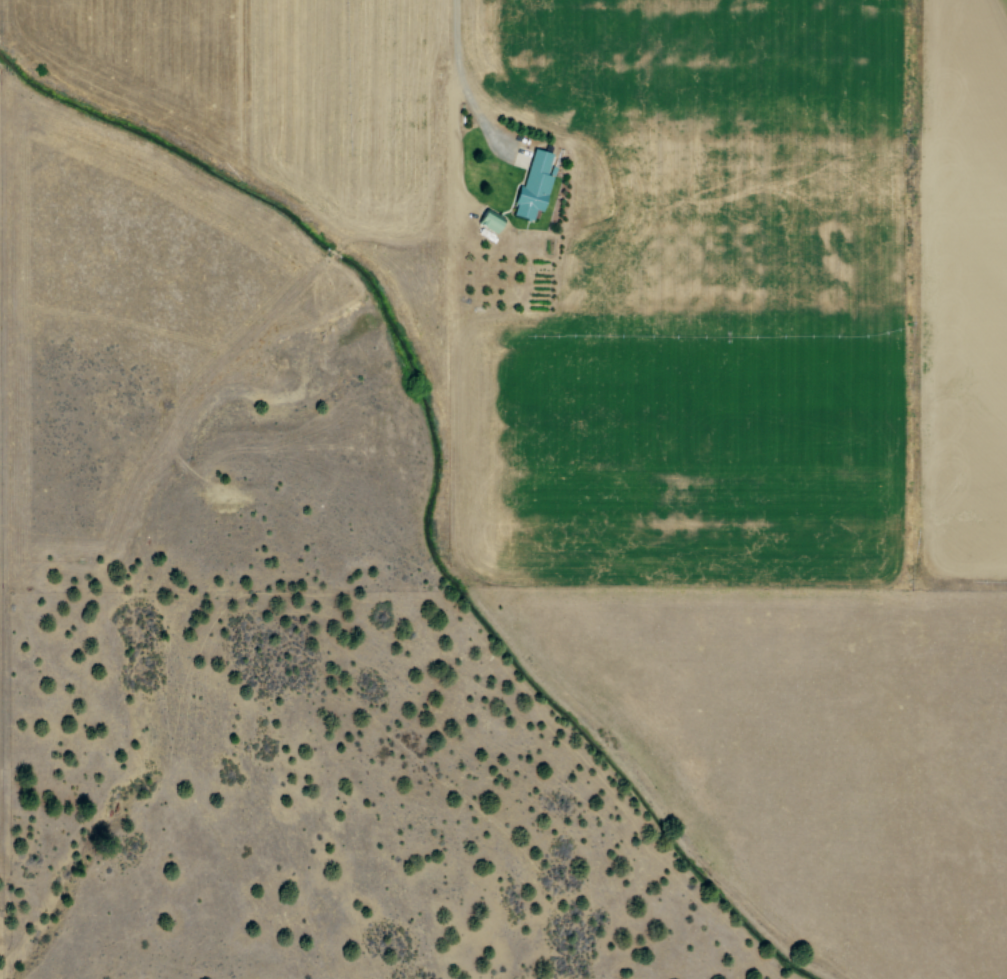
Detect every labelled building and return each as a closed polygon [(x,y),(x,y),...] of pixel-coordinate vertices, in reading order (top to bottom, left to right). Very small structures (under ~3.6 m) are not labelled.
[(513,215),(531,220),(534,209),(542,211),(554,166),(547,165),(550,153),(530,148),(513,215)]
